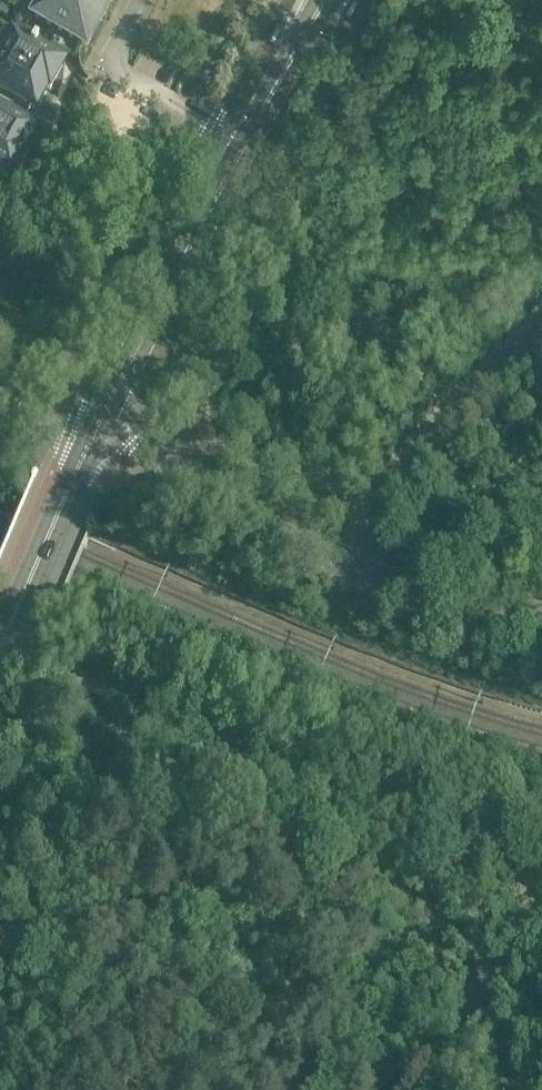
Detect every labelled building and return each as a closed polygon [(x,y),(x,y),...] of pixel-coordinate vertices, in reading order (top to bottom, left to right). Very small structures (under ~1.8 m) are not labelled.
[(3,0),(0,0),(0,14),(3,15),(10,4),(3,0)] [(34,16),(82,42),(105,0),(43,0),(34,16)] [(0,34),(0,63),(45,87),(49,90),(61,68),(59,67),(61,64),(45,55),(46,53),(35,47),(37,44),(32,42),(30,47),(2,32),(0,34)] [(26,117),(30,108),(33,109),(45,87),(0,63),(0,103),(26,117)] [(21,154),(33,131),(21,125),(26,117),(0,103),(0,143),(21,154)] [(10,180),(11,177),(14,178),(25,156),(21,154),(0,143),(0,175),(10,180)]
